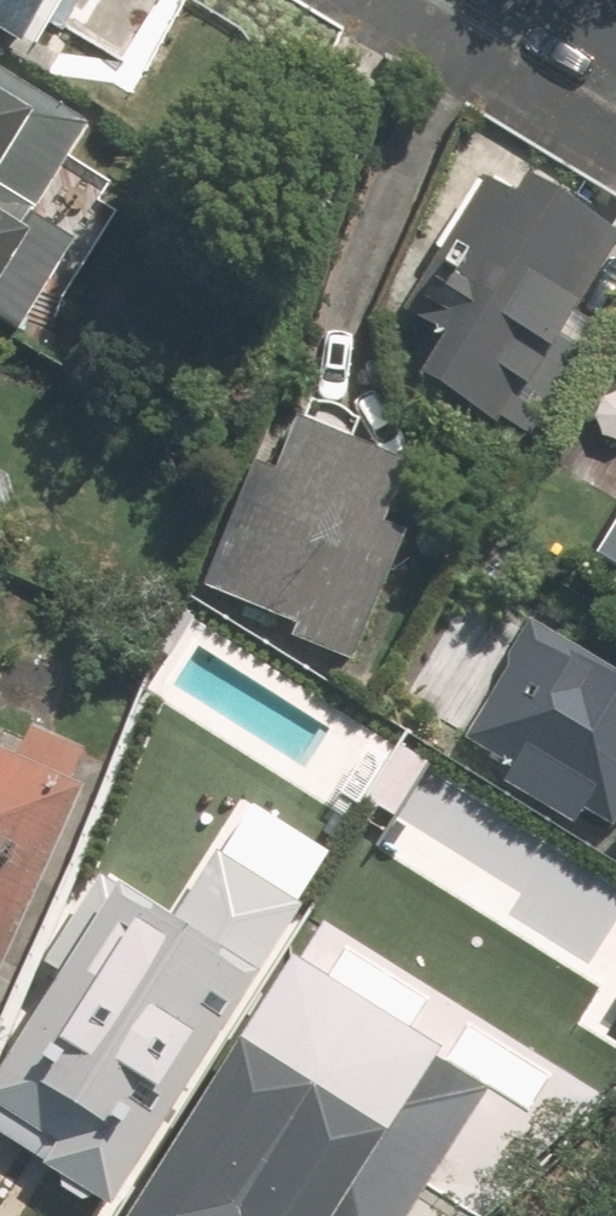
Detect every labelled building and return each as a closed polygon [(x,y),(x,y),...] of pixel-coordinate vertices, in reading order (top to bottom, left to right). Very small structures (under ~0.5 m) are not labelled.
[(19,47),(50,0),(0,0),(0,34),(19,47)] [(21,331),(55,277),(70,286),(126,196),(71,161),(89,132),(0,76),(0,317),(21,331)] [(404,290),(427,304),(417,320),(441,335),(416,376),(485,418),(509,380),(526,391),(615,243),(615,235),(486,156),(404,290)] [(297,414),(212,581),(355,654),(413,542),(381,526),(409,472),(297,414)] [(595,555),(615,567),(615,520),(595,555)] [(569,825),(582,805),(614,825),(615,822),(615,682),(566,650),(573,639),(530,611),(496,664),(477,652),(433,721),(509,769),(502,782),(569,825)] [(94,749),(33,722),(17,760),(0,752),(0,959),(94,749)] [(0,1059),(0,1141),(68,1183),(58,1199),(76,1210),(82,1201),(104,1215),(230,1013),(84,923),(0,1059)] [(149,1215),(355,1215),(400,1144),(394,1141),(423,1092),(352,1048),(346,1058),(289,1023),(266,1061),(251,1051),(149,1215)]
